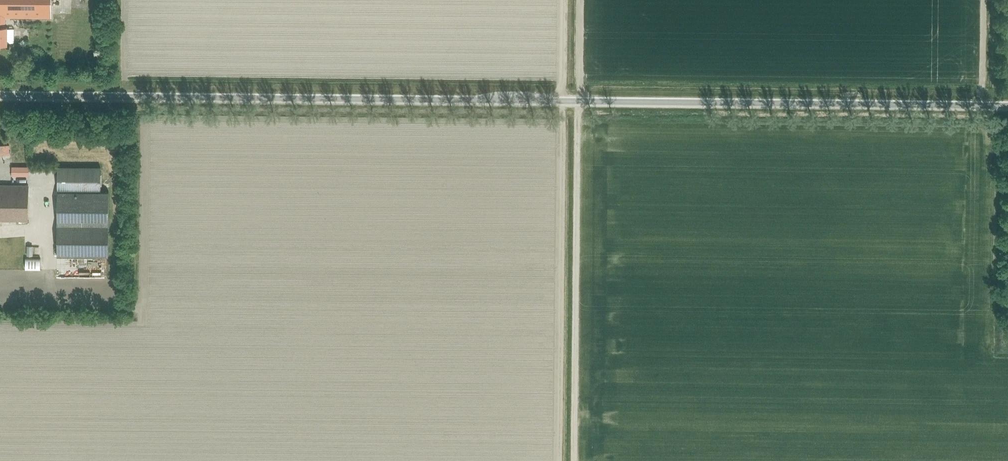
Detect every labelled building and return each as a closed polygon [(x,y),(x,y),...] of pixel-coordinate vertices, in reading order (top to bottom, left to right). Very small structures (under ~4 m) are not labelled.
[(51,0),(0,0),(0,45),(7,45),(7,27),(5,27),(5,17),(51,17),(51,0)] [(0,144),(0,154),(5,155),(9,155),(9,145),(0,144)] [(29,176),(29,167),(12,167),(12,175),(29,176)] [(57,235),(108,236),(109,192),(101,192),(101,168),(58,167),(57,235)] [(28,185),(0,185),(0,220),(28,220),(28,185)] [(108,256),(108,236),(57,235),(57,256),(108,256)] [(29,257),(29,269),(43,269),(44,257),(29,257)]
